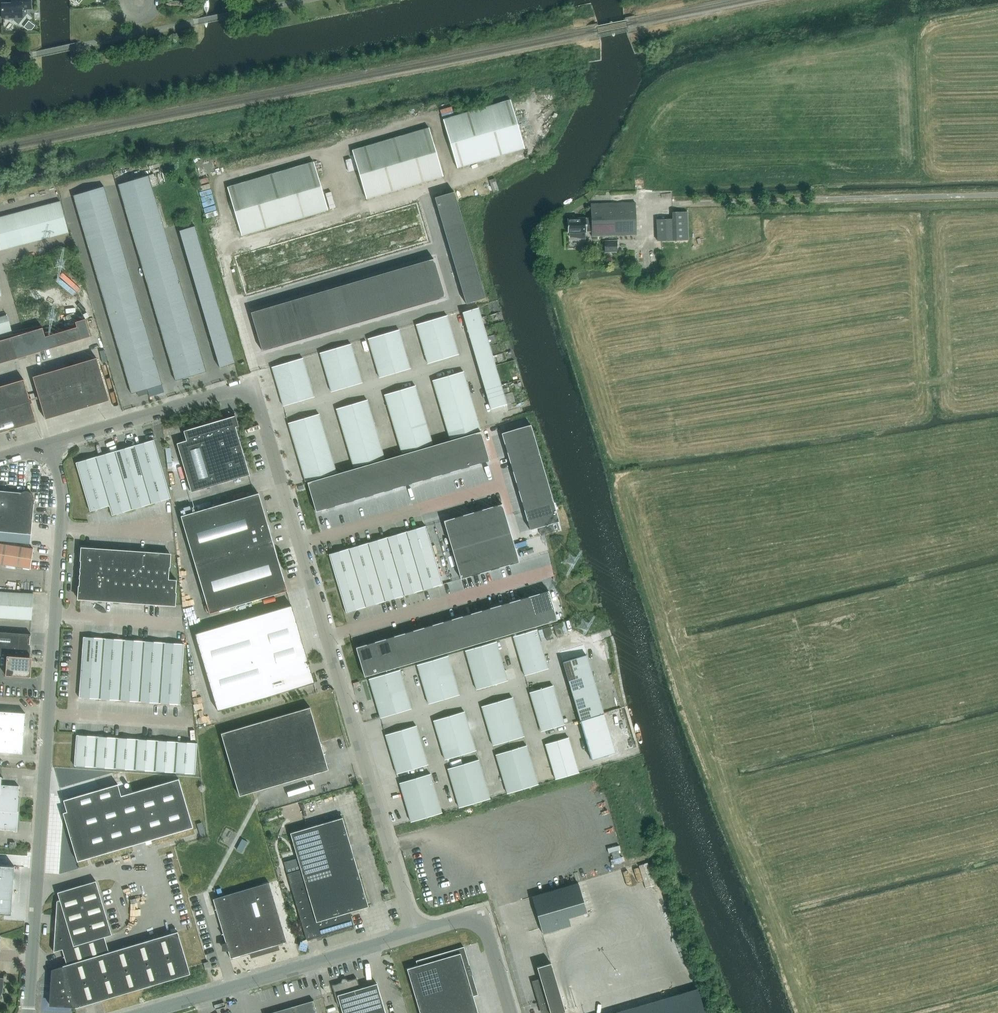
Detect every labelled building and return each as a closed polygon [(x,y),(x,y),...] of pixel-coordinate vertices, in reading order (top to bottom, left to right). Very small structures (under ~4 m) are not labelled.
[(1,2),(1,9),(2,9),(2,18),(14,18),(14,20),(19,24),(27,13),(27,9),(31,9),(31,0),(12,0),(12,3),(7,3),(6,2),(1,2)] [(510,100),(443,119),(457,167),(524,148),(510,100)] [(429,127),(352,150),(366,198),(443,176),(429,127)] [(150,169),(160,166),(159,162),(158,159),(148,162),(148,164),(150,169)] [(227,187),(241,235),(328,210),(314,161),(227,187)] [(118,184),(121,196),(152,187),(149,175),(118,184)] [(199,186),(200,186),(201,191),(211,189),(209,180),(198,182),(199,186)] [(90,196),(106,192),(104,186),(89,191),(90,196)] [(125,208),(156,198),(152,187),(121,196),(125,208)] [(90,196),(89,191),(73,195),(75,201),(90,196)] [(454,191),(434,197),(437,207),(457,201),(454,191)] [(94,208),(109,203),(106,192),(90,196),(94,208)] [(208,195),(208,197),(202,199),(207,217),(219,214),(213,194),(208,195)] [(90,196),(75,201),(78,212),(94,208),(90,196)] [(128,219),(159,210),(156,198),(125,208),(128,219)] [(54,219),(64,217),(60,201),(50,204),(54,219)] [(457,201),(437,207),(440,217),(460,211),(457,201)] [(417,202),(407,205),(413,224),(423,222),(417,202)] [(570,231),(570,236),(573,236),(576,236),(578,236),(583,237),(585,237),(585,231),(592,231),(592,235),(637,234),(636,202),(591,203),(591,217),(567,218),(568,232),(570,231)] [(94,208),(97,219),(112,214),(109,203),(94,208)] [(45,222),(54,219),(50,204),(41,206),(45,222)] [(407,205),(398,208),(403,227),(413,224),(407,205)] [(35,224),(45,222),(41,206),(31,209),(35,224)] [(97,219),(94,208),(78,212),(81,224),(97,219)] [(398,208),(388,211),(394,230),(403,227),(398,208)] [(25,227),(35,224),(31,209),(21,211),(25,227)] [(131,231),(162,221),(159,210),(128,219),(131,231)] [(16,229),(25,227),(21,211),(12,214),(16,229)] [(388,211),(378,214),(384,233),(394,230),(388,211)] [(460,211),(440,217),(443,226),(462,220),(460,211)] [(688,240),(687,211),(673,211),(673,218),(657,219),(658,241),(688,240)] [(6,232),(16,229),(12,214),(2,216),(6,232)] [(97,219),(100,230),(116,226),(112,214),(97,219)] [(378,214),(369,216),(375,236),(384,233),(378,214)] [(369,216),(359,219),(365,239),(375,236),(369,216)] [(68,232),(64,217),(54,219),(58,235),(68,232)] [(58,235),(54,219),(45,222),(49,237),(58,235)] [(97,219),(81,224),(85,235),(100,230),(97,219)] [(359,219),(350,222),(355,241),(365,239),(359,219)] [(462,220),(443,226),(446,236),(465,230),(462,220)] [(135,242),(150,238),(166,233),(162,221),(131,231),(135,242)] [(49,237),(45,222),(35,224),(39,240),(49,237)] [(350,222),(340,225),(346,244),(355,241),(350,222)] [(423,222),(413,224),(419,244),(428,241),(423,222)] [(39,240),(35,224),(25,227),(29,242),(39,240)] [(413,224),(403,227),(409,247),(419,244),(413,224)] [(340,225),(330,228),(336,247),(346,244),(340,225)] [(100,230),(104,242),(119,237),(116,226),(100,230)] [(179,230),(182,240),(198,235),(195,226),(179,230)] [(29,242),(25,227),(16,229),(20,245),(29,242)] [(403,227),(394,230),(399,249),(409,247),(403,227)] [(330,228),(321,231),(327,250),(336,247),(330,228)] [(16,229),(6,232),(10,247),(20,245),(16,229)] [(104,242),(100,230),(85,235),(88,246),(104,242)] [(394,230),(384,233),(390,252),(399,249),(394,230)] [(465,230),(446,236),(448,245),(468,240),(465,230)] [(321,231),(311,233),(317,253),(327,250),(321,231)] [(6,232),(0,233),(0,250),(10,247),(6,232)] [(150,238),(152,243),(167,239),(166,233),(150,238)] [(311,233),(302,236),(307,256),(317,253),(311,233)] [(384,233),(375,236),(380,255),(390,252),(384,233)] [(182,240),(185,250),(201,245),(198,235),(182,240)] [(302,236),(292,239),(298,258),(307,256),(302,236)] [(375,236),(365,239),(371,258),(380,255),(375,236)] [(104,242),(107,253),(122,248),(119,237),(104,242)] [(136,248),(152,243),(150,238),(135,242),(136,248)] [(152,243),(154,249),(169,244),(167,239),(152,243)] [(292,239),(282,242),(288,261),(298,258),(292,239)] [(365,239),(355,241),(361,261),(371,258),(365,239)] [(468,240),(448,245),(451,255),(471,249),(468,240)] [(605,240),(605,251),(618,251),(618,240),(605,240)] [(355,241),(346,244),(351,264),(361,261),(355,241)] [(107,253),(104,242),(88,246),(91,258),(107,253)] [(282,242),(273,245),(279,264),(288,261),(282,242)] [(138,254),(154,249),(152,243),(136,248),(138,254)] [(154,249),(155,255),(171,250),(169,244),(154,249)] [(346,244),(336,247),(342,266),(351,264),(346,244)] [(185,250),(188,259),(203,255),(201,245),(185,250)] [(273,245),(263,247),(269,267),(279,264),(273,245)] [(263,247),(254,250),(259,270),(269,267),(263,247)] [(336,247),(327,250),(332,269),(342,266),(336,247)] [(107,253),(110,264),(126,260),(122,248),(107,253)] [(140,259),(155,255),(154,249),(138,254),(140,259)] [(471,249),(451,255),(454,265),(474,259),(471,249)] [(155,255),(157,261),(172,256),(171,250),(155,255)] [(254,250),(244,253),(250,272),(259,270),(254,250)] [(327,250),(317,253),(323,272),(332,269),(327,250)] [(110,264),(107,253),(91,258),(95,269),(110,264)] [(244,253),(234,256),(240,275),(250,272),(244,253)] [(317,253),(307,256),(313,275),(323,272),(317,253)] [(141,265),(157,261),(155,255),(140,259),(141,265)] [(188,259),(191,269),(206,264),(203,255),(188,259)] [(157,261),(160,272),(176,267),(172,256),(157,261)] [(307,256),(298,258),(303,278),(313,275),(307,256)] [(298,258),(288,261),(294,281),(303,278),(298,258)] [(433,258),(424,261),(429,280),(439,277),(433,258)] [(474,259),(454,265),(457,274),(476,268),(474,259)] [(110,264),(113,276),(129,271),(126,260),(110,264)] [(160,272),(157,261),(141,265),(145,277),(160,272)] [(288,261),(279,264),(284,283),(294,281),(288,261)] [(424,261),(414,264),(420,283),(429,280),(424,261)] [(110,264),(95,269),(98,280),(113,276),(110,264)] [(191,269),(193,278),(209,274),(206,264),(191,269)] [(279,264),(269,267),(275,286),(284,283),(279,264)] [(414,264),(404,267),(410,286),(420,283),(414,264)] [(160,272),(164,284),(179,279),(176,267),(160,272)] [(269,267),(259,270),(265,289),(275,286),(269,267)] [(404,267),(395,270),(401,289),(410,286),(404,267)] [(476,268),(457,274),(460,284),(479,278),(476,268)] [(259,270),(250,272),(255,292),(265,289),(259,270)] [(395,270),(385,272),(391,292),(401,289),(395,270)] [(113,276),(117,287),(132,282),(129,271),(113,276)] [(164,284),(160,272),(145,277),(148,288),(164,284)] [(250,272),(240,275),(246,295),(255,292),(250,272)] [(385,272),(376,275),(381,295),(391,292),(385,272)] [(193,278),(196,288),(212,283),(209,274),(193,278)] [(376,275),(366,278),(372,297),(381,295),(376,275)] [(101,291),(117,287),(113,276),(98,280),(101,291)] [(439,277),(429,280),(435,300),(445,297),(439,277)] [(366,278),(357,281),(362,300),(372,297),(366,278)] [(479,278),(460,284),(463,293),(482,288),(479,278)] [(179,279),(164,284),(167,295),(183,291),(179,279)] [(429,280),(420,283),(425,303),(435,300),(429,280)] [(357,281),(347,284),(353,303),(362,300),(357,281)] [(117,287),(120,298),(136,294),(132,282),(117,287)] [(196,288),(199,298),(215,293),(212,283),(196,288)] [(420,283),(410,286),(416,305),(425,303),(420,283)] [(167,295),(164,284),(148,288),(152,300),(167,295)] [(347,284),(337,286),(343,306),(353,303),(347,284)] [(337,286),(328,289),(333,309),(343,306),(337,286)] [(410,286),(401,289),(406,308),(416,305),(410,286)] [(117,287),(101,291),(105,303),(120,298),(117,287)] [(482,288),(463,293),(466,303),(485,297),(482,288)] [(328,289),(318,292),(324,311),(333,309),(328,289)] [(401,289),(391,292),(397,311),(406,308),(401,289)] [(183,291),(167,295),(171,307),(186,302),(183,291)] [(318,292),(309,295),(314,314),(324,311),(318,292)] [(391,292),(381,295),(387,314),(397,311),(391,292)] [(199,298),(202,307),(217,303),(215,293),(199,298)] [(120,298),(123,310),(139,305),(136,294),(120,298)] [(171,307),(167,295),(152,300),(155,311),(171,307)] [(309,295),(299,298),(305,317),(314,314),(309,295)] [(381,295),(372,297),(377,317),(387,314),(381,295)] [(372,297),(362,300),(368,320),(377,317),(372,297)] [(123,310),(120,298),(105,303),(108,314),(123,310)] [(299,298),(289,301),(295,320),(305,317),(299,298)] [(362,300),(353,303),(358,322),(368,320),(362,300)] [(289,301),(280,303),(285,323),(295,320),(289,301)] [(186,302),(171,307),(174,318),(189,314),(186,302)] [(202,307),(205,317),(220,312),(217,303),(202,307)] [(280,303),(270,306),(276,326),(285,323),(280,303)] [(353,303),(343,306),(349,325),(358,322),(353,303)] [(123,310),(127,321),(142,316),(139,305),(123,310)] [(270,306),(261,309),(266,328),(276,326),(270,306)] [(343,306),(333,309),(339,328),(349,325),(343,306)] [(174,318),(171,307),(155,311),(158,323),(174,318)] [(462,312),(465,322),(481,318),(478,308),(462,312)] [(261,309),(251,312),(256,331),(266,328),(261,309)] [(333,309),(324,311),(330,331),(339,328),(333,309)] [(111,325),(127,321),(123,310),(108,314),(111,325)] [(324,311),(314,314),(320,334),(330,331),(324,311)] [(205,317),(207,326),(223,322),(220,312),(205,317)] [(189,314),(174,318),(177,330),(193,325),(189,314)] [(314,314),(305,317),(310,336),(320,334),(314,314)] [(3,337),(13,334),(7,315),(0,317),(0,327),(3,337)] [(432,319),(434,329),(450,325),(447,315),(432,319)] [(146,328),(142,316),(127,321),(130,332),(146,328)] [(305,317),(295,320),(301,339),(310,336),(305,317)] [(177,330),(174,318),(158,323),(162,334),(177,330)] [(483,327),(481,318),(465,322),(468,332),(483,327)] [(85,319),(75,322),(77,327),(80,339),(90,336),(85,319)] [(419,334),(434,329),(432,319),(416,324),(419,334)] [(295,320),(285,323),(291,342),(301,339),(295,320)] [(130,332),(127,321),(111,325),(115,337),(130,332)] [(207,326),(210,336),(226,331),(223,322),(207,326)] [(285,323),(276,326),(282,345),(291,342),(285,323)] [(193,325),(177,330),(181,341),(196,337),(193,325)] [(434,329),(437,339),(453,334),(450,325),(434,329)] [(276,326),(266,328),(272,348),(282,345),(276,326)] [(61,332),(64,344),(80,339),(77,327),(61,332)] [(486,337),(483,327),(468,332),(471,341),(486,337)] [(31,331),(37,352),(48,349),(45,337),(42,328),(31,331)] [(146,328),(130,332),(133,343),(149,339),(146,328)] [(266,328),(256,331),(262,351),(272,348),(266,328)] [(383,334),(386,344),(402,339),(399,329),(383,334)] [(437,339),(434,329),(419,334),(422,344),(437,339)] [(181,341),(177,330),(162,334),(165,346),(181,341)] [(20,334),(27,355),(37,352),(31,331),(20,334)] [(210,336),(213,346),(229,341),(226,331),(210,336)] [(45,337),(48,349),(64,344),(61,332),(45,337)] [(118,348),(133,343),(130,332),(115,337),(118,348)] [(11,337),(17,358),(22,357),(27,355),(20,334),(17,335),(11,337)] [(371,348),(386,344),(383,334),(368,338),(371,348)] [(437,339),(440,349),(456,344),(453,334),(437,339)] [(0,340),(7,361),(17,358),(11,337),(0,340)] [(196,337),(181,341),(184,353),(200,348),(196,337)] [(489,346),(486,337),(471,341),(473,351),(489,346)] [(137,355),(152,350),(149,339),(133,343),(137,355)] [(402,339),(386,344),(389,353),(405,349),(402,339)] [(440,349),(437,339),(422,344),(425,353),(440,349)] [(184,353),(181,341),(165,346),(169,357),(184,353)] [(213,346),(216,355),(232,351),(229,341),(213,346)] [(137,355),(133,343),(118,348),(121,359),(137,355)] [(335,348),(338,358),(354,353),(351,343),(335,348)] [(374,358),(389,353),(386,344),(371,348),(374,358)] [(456,344),(440,349),(443,359),(458,354),(456,344)] [(492,356),(489,346),(473,351),(476,361),(492,356)] [(200,348),(184,353),(187,364),(203,360),(200,348)] [(323,362),(338,358),(335,348),(320,352),(323,362)] [(405,349),(389,353),(392,363),(407,358),(405,349)] [(443,359),(440,349),(425,353),(428,363),(443,359)] [(140,366),(156,361),(152,350),(137,355),(140,366)] [(219,365),(234,360),(232,351),(216,355),(219,365)] [(187,364),(184,353),(169,357),(172,369),(187,364)] [(354,353),(338,358),(341,367),(357,363),(354,353)] [(377,367),(392,363),(389,353),(374,358),(377,367)] [(125,371),(140,366),(137,355),(121,359),(125,371)] [(495,366),(492,356),(476,361),(479,370),(495,366)] [(87,361),(93,382),(103,379),(96,358),(87,361)] [(287,362),(290,372),(306,367),(303,358),(287,362)] [(326,372),(341,367),(338,358),(323,362),(326,372)] [(407,358),(392,363),(395,373),(410,368),(407,358)] [(203,360),(187,364),(191,376),(206,371),(203,360)] [(76,364),(82,385),(93,382),(87,361),(76,364)] [(143,377),(159,373),(156,361),(140,366),(143,377)] [(275,377),(290,372),(287,362),(272,367),(275,377)] [(357,363),(341,367),(344,377),(359,372),(357,363)] [(395,373),(392,363),(377,367),(379,377),(395,373)] [(65,367),(72,388),(82,385),(76,364),(65,367)] [(175,380),(191,376),(187,364),(172,369),(175,380)] [(128,382),(143,377),(140,366),(125,371),(128,382)] [(497,375),(495,366),(479,370),(482,380),(497,375)] [(55,370),(61,391),(72,388),(65,367),(55,370)] [(306,367),(290,372),(293,382),(308,377),(306,367)] [(328,382),(340,378),(344,377),(341,367),(326,372),(328,382)] [(55,370),(44,373),(50,394),(61,391),(55,370)] [(448,376),(451,385),(466,381),(464,371),(448,376)] [(293,382),(290,372),(275,377),(278,386),(293,382)] [(359,372),(344,377),(347,387),(362,382),(359,372)] [(44,373),(33,377),(39,398),(50,394),(44,373)] [(162,384),(159,373),(143,377),(147,389),(162,384)] [(500,385),(497,375),(482,380),(485,389),(500,385)] [(436,390),(451,385),(448,376),(433,380),(436,390)] [(147,389),(143,377),(128,382),(131,393),(147,389)] [(308,377),(293,382),(296,391),(311,387),(308,377)] [(343,388),(340,378),(328,382),(331,391),(343,388)] [(32,400),(31,398),(29,398),(24,379),(13,382),(19,404),(32,400)] [(103,379),(93,382),(99,403),(109,400),(103,379)] [(466,381),(451,385),(454,395),(469,391),(466,381)] [(19,404),(13,382),(2,386),(8,407),(19,404)] [(93,382),(82,385),(89,406),(99,403),(93,382)] [(296,391),(293,382),(278,386),(280,396),(296,391)] [(82,385),(72,388),(78,409),(89,406),(82,385)] [(400,390),(400,392),(403,400),(418,395),(415,385),(400,390)] [(454,395),(451,385),(436,390),(438,400),(454,395)] [(503,394),(500,385),(485,389),(487,399),(503,394)] [(0,386),(0,410),(8,407),(2,386),(0,386)] [(311,387),(296,391),(299,401),(314,397),(311,387)] [(72,388),(61,391),(67,413),(78,409),(72,388)] [(387,404),(403,400),(400,392),(400,390),(384,394),(387,404)] [(61,391),(50,394),(56,416),(67,413),(61,391)] [(299,401),(296,391),(280,396),(283,406),(299,401)] [(454,395),(457,405),(472,400),(469,391),(454,395)] [(50,394),(39,398),(45,419),(56,416),(50,394)] [(506,404),(503,394),(487,399),(490,409),(506,404)] [(403,400),(406,409),(421,405),(418,395),(403,400)] [(441,409),(457,405),(454,395),(438,400),(441,409)] [(352,404),(355,414),(370,409),(367,399),(352,404)] [(32,403),(32,400),(19,404),(26,425),(36,422),(31,403),(32,403)] [(390,414),(406,409),(403,400),(387,404),(390,414)] [(457,405),(459,414),(475,410),(472,400),(457,405)] [(26,425),(19,404),(8,407),(15,428),(26,425)] [(339,418),(355,414),(352,404),(336,408),(339,418)] [(406,409),(409,419),(424,414),(421,405),(406,409)] [(444,419),(459,414),(457,405),(441,409),(444,419)] [(8,407),(0,410),(0,418),(4,431),(15,428),(8,407)] [(355,414),(358,423),(373,419),(370,409),(355,414)] [(393,423),(409,419),(406,409),(390,414),(393,423)] [(475,410),(459,414),(462,424),(478,419),(475,410)] [(191,492),(249,474),(235,427),(239,426),(235,412),(234,412),(235,415),(183,430),(186,440),(177,443),(191,492)] [(304,418),(307,428),(322,423),(319,413),(304,418)] [(342,428),(358,423),(355,414),(339,418),(342,428)] [(409,419),(411,428),(427,424),(424,414),(409,419)] [(447,428),(462,424),(459,414),(444,419),(447,428)] [(291,433),(307,428),(304,418),(288,423),(291,433)] [(358,423),(360,433),(376,428),(373,419),(358,423)] [(396,433),(411,428),(409,419),(393,423),(396,433)] [(478,419),(462,424),(465,434),(481,429),(478,419)] [(307,428),(309,438),(325,433),(322,423),(307,428)] [(345,438),(360,433),(358,423),(342,428),(345,438)] [(411,428),(414,438),(430,434),(427,424),(411,428)] [(465,434),(462,424),(447,428),(450,438),(465,434)] [(531,425),(502,433),(507,452),(536,444),(531,425)] [(294,442),(309,438),(307,428),(291,433),(294,442)] [(376,428),(360,433),(363,443),(379,438),(376,428)] [(399,443),(414,438),(411,428),(396,433),(399,443)] [(480,431),(461,437),(470,465),(489,460),(480,431)] [(309,438),(312,447),(328,443),(325,433),(309,438)] [(348,447),(363,443),(360,433),(345,438),(348,447)] [(430,434),(414,438),(417,448),(433,443),(430,434)] [(461,437),(442,442),(450,471),(470,465),(461,437)] [(297,452),(312,447),(309,438),(294,442),(297,452)] [(363,443),(366,452),(381,448),(379,438),(363,443)] [(417,448),(414,438),(399,443),(402,453),(417,448)] [(143,474),(162,469),(154,439),(134,445),(143,474)] [(442,442),(423,448),(431,477),(450,471),(442,442)] [(312,447),(315,457),(330,452),(328,443),(312,447)] [(351,457),(366,452),(363,443),(348,447),(351,457)] [(536,444),(507,452),(513,472),(542,463),(536,444)] [(123,480),(143,474),(134,445),(115,451),(123,480)] [(300,461),(315,457),(312,447),(297,452),(300,461)] [(381,448),(366,452),(369,462),(384,458),(381,448)] [(423,448),(404,454),(412,482),(431,477),(423,448)] [(102,481),(104,486),(123,480),(115,451),(95,456),(102,481)] [(315,457),(318,466),(333,462),(330,452),(315,457)] [(369,462),(366,452),(351,457),(354,467),(369,462)] [(404,454),(384,459),(393,488),(412,482),(404,454)] [(76,462),(83,487),(102,481),(95,456),(76,462)] [(302,471),(318,466),(315,457),(300,461),(302,471)] [(384,459),(365,465),(374,494),(393,488),(384,459)] [(333,462),(318,466),(321,476),(336,472),(333,462)] [(542,463),(513,472),(519,491),(547,482),(542,463)] [(365,465),(346,470),(354,499),(374,494),(365,465)] [(321,476),(318,466),(302,471),(305,481),(321,476)] [(162,469),(143,474),(151,504),(171,498),(162,469)] [(346,470),(327,476),(335,505),(354,499),(346,470)] [(132,509),(151,504),(143,474),(123,480),(132,509)] [(327,476),(308,482),(316,510),(335,505),(327,476)] [(104,486),(109,505),(112,515),(132,509),(123,480),(104,486)] [(83,487),(90,511),(109,505),(104,486),(102,481),(83,487)] [(547,482),(519,491),(524,510),(553,501),(547,482)] [(31,534),(34,504),(34,499),(34,497),(33,495),(32,494),(31,492),(29,491),(27,491),(25,491),(23,491),(21,492),(0,490),(0,531),(31,534)] [(258,493),(181,516),(195,565),(210,613),(287,590),(273,541),(258,493)] [(553,501),(524,510),(530,529),(559,521),(553,501)] [(503,503),(483,509),(492,538),(511,532),(503,503)] [(483,509),(464,515),(473,543),(492,538),(483,509)] [(464,515),(445,520),(453,549),(473,543),(464,515)] [(406,531),(415,560),(434,555),(426,525),(406,531)] [(406,531),(387,537),(395,566),(415,560),(406,531)] [(511,532),(492,538),(500,567),(519,561),(514,543),(511,532)] [(387,537),(368,543),(376,572),(395,566),(387,537)] [(492,538),(473,543),(481,572),(500,567),(492,538)] [(0,543),(0,564),(30,568),(33,548),(0,543)] [(368,543),(348,548),(357,578),(376,572),(368,543)] [(473,543),(453,549),(462,578),(481,572),(473,543)] [(81,547),(80,573),(96,574),(98,548),(81,547)] [(96,574),(112,575),(114,550),(98,548),(96,574)] [(348,548),(329,554),(337,583),(357,578),(348,548)] [(112,575),(128,576),(130,551),(114,550),(112,575)] [(128,576),(144,577),(146,552),(130,551),(128,576)] [(160,579),(168,579),(170,555),(170,554),(162,553),(146,552),(144,577),(160,579)] [(415,560),(423,590),(443,584),(434,555),(415,560)] [(395,566),(404,595),(423,590),(415,560),(395,566)] [(376,572),(385,601),(404,595),(395,566),(376,572)] [(357,578),(365,607),(385,601),(376,572),(357,578)] [(80,573),(78,598),(94,599),(96,574),(80,573)] [(94,599),(110,601),(112,575),(96,574),(94,599)] [(128,576),(112,575),(110,601),(126,602),(128,576)] [(128,576),(126,602),(143,603),(144,577),(128,576)] [(160,579),(144,577),(143,603),(159,604),(160,579)] [(337,583),(346,612),(365,607),(357,578),(337,583)] [(160,579),(159,604),(175,605),(175,604),(176,579),(168,579),(160,579)] [(33,593),(0,591),(0,618),(31,620),(33,593)] [(548,591),(529,597),(537,626),(557,620),(548,591)] [(529,597),(510,602),(518,631),(537,626),(529,597)] [(510,602),(491,608),(499,637),(518,631),(510,602)] [(308,663),(309,663),(310,663),(309,662),(308,663),(291,605),(195,634),(218,711),(314,682),(311,673),(308,663)] [(260,608),(247,610),(248,616),(261,614),(260,608)] [(491,608),(471,614),(480,642),(499,637),(491,608)] [(471,614),(452,619),(461,648),(480,642),(471,614)] [(452,619),(433,625),(442,654),(461,648),(452,619)] [(563,635),(559,622),(553,624),(556,637),(563,635)] [(433,625),(414,631),(422,659),(442,654),(433,625)] [(551,638),(548,626),(541,628),(544,640),(551,638)] [(513,636),(516,646),(540,639),(537,629),(513,636)] [(7,656),(5,675),(31,677),(32,657),(29,657),(31,634),(0,631),(0,656),(7,656)] [(414,631),(395,636),(403,665),(422,659),(414,631)] [(103,638),(83,636),(81,667),(101,668),(103,638)] [(395,636),(376,642),(384,671),(403,665),(395,636)] [(124,639),(103,638),(101,668),(121,670),(124,639)] [(121,670),(142,671),(144,641),(124,639),(121,670)] [(519,656),(542,649),(540,639),(516,646),(519,656)] [(164,642),(144,641),(142,671),(162,672),(164,642)] [(499,651),(496,641),(481,646),(484,656),(499,651)] [(182,674),(184,644),(164,642),(162,672),(182,674)] [(376,642),(356,648),(365,676),(384,671),(376,642)] [(465,650),(468,660),(484,656),(481,646),(465,650)] [(522,665),(545,658),(542,649),(519,656),(522,665)] [(502,661),(499,651),(484,656),(486,665),(502,661)] [(432,660),(435,670),(451,665),(448,655),(432,660)] [(562,662),(568,681),(592,674),(586,655),(562,662)] [(486,665),(484,656),(468,660),(471,670),(486,665)] [(545,658),(522,665),(525,675),(548,668),(545,658)] [(417,664),(420,674),(435,670),(432,660),(417,664)] [(502,661),(486,665),(489,675),(505,670),(502,661)] [(435,670),(438,679),(454,675),(451,665),(435,670)] [(489,675),(486,665),(471,670),(474,679),(489,675)] [(101,668),(81,667),(79,697),(99,698),(101,668)] [(121,670),(101,668),(99,698),(119,700),(121,670)] [(384,674),(387,684),(403,679),(400,669),(384,674)] [(142,671),(121,670),(119,700),(139,701),(142,671)] [(438,679),(435,670),(420,674),(423,684),(438,679)] [(505,670),(489,675),(492,685),(507,680),(505,670)] [(162,672),(142,671),(139,701),(160,703),(162,672)] [(160,703),(180,704),(182,674),(162,672),(160,703)] [(369,679),(372,688),(387,684),(384,674),(369,679)] [(574,700),(598,693),(592,674),(568,681),(574,700)] [(438,679),(441,689),(456,684),(454,675),(438,679)] [(489,675),(474,679),(477,689),(492,685),(489,675)] [(387,684),(390,694),(405,689),(403,679),(387,684)] [(441,689),(438,679),(423,684),(426,694),(441,689)] [(387,684),(372,688),(375,698),(390,694),(387,684)] [(456,684),(441,689),(444,699),(459,694),(456,684)] [(530,692),(533,702),(556,695),(553,685),(530,692)] [(405,689),(390,694),(393,703),(408,699),(405,689)] [(426,694),(428,703),(444,699),(441,689),(426,694)] [(580,719),(603,713),(598,693),(574,700),(580,719)] [(378,708),(393,703),(390,694),(375,698),(378,708)] [(556,695),(533,702),(535,711),(559,705),(556,695)] [(497,702),(500,711),(515,707),(512,697),(497,702)] [(411,708),(408,699),(393,703),(396,713),(411,708)] [(497,702),(482,706),(484,716),(500,711),(497,702)] [(380,718),(396,713),(393,703),(378,708),(380,718)] [(538,721),(562,714),(559,705),(535,711),(538,721)] [(255,791),(328,769),(320,742),(310,707),(221,733),(239,795),(255,791)] [(500,711),(503,721),(518,717),(515,707),(500,711)] [(9,732),(11,712),(0,711),(0,731),(9,732)] [(452,726),(467,721),(464,711),(449,716),(452,726)] [(503,721),(500,711),(484,716),(487,726),(503,721)] [(11,712),(9,732),(24,733),(25,713),(11,712)] [(583,730),(607,723),(604,713),(580,720),(583,730)] [(541,731),(564,724),(562,714),(538,721),(541,731)] [(433,720),(436,730),(452,726),(449,716),(433,720)] [(503,721),(506,731),(521,726),(518,717),(503,721)] [(452,726),(455,735),(470,731),(467,721),(452,726)] [(506,731),(503,721),(487,726),(490,735),(506,731)] [(607,723),(583,730),(586,740),(609,733),(607,723)] [(401,730),(404,740),(419,735),(416,725),(401,730)] [(439,740),(455,735),(452,726),(436,730),(439,740)] [(506,731),(508,741),(524,736),(521,726),(506,731)] [(401,730),(385,734),(388,744),(404,740),(401,730)] [(9,732),(0,731),(0,752),(8,752),(9,732)] [(455,735),(457,745),(473,740),(470,731),(455,735)] [(508,741),(506,731),(490,735),(493,745),(508,741)] [(24,733),(9,732),(8,752),(22,753),(24,733)] [(609,733),(586,740),(589,749),(612,743),(609,733)] [(74,765),(95,767),(97,736),(76,735),(74,765)] [(419,735),(404,740),(407,749),(422,745),(419,735)] [(442,749),(457,745),(455,735),(439,740),(442,749)] [(97,736),(95,767),(115,768),(117,737),(97,736)] [(117,737),(115,768),(135,769),(137,739),(117,737)] [(549,756),(572,749),(568,737),(545,744),(549,756)] [(137,739),(135,769),(155,771),(157,740),(137,739)] [(157,740),(155,771),(175,772),(177,741),(157,740)] [(407,749),(404,740),(388,744),(391,754),(407,749)] [(473,740),(457,745),(460,755),(476,750),(473,740)] [(177,741),(175,772),(195,773),(197,743),(177,741)] [(612,743),(589,749),(591,759),(615,752),(612,743)] [(422,745),(407,749),(409,759),(425,754),(422,745)] [(445,759),(460,755),(457,745),(442,749),(445,759)] [(511,750),(514,760),(529,755),(526,745),(511,750)] [(394,763),(409,759),(407,749),(391,754),(394,763)] [(572,749),(549,756),(552,768),(576,761),(572,749)] [(514,760),(511,750),(496,754),(499,764),(514,760)] [(425,754),(409,759),(412,769),(428,764),(425,754)] [(514,760),(517,769),(532,765),(529,755),(514,760)] [(397,773),(412,769),(409,759),(394,763),(397,773)] [(478,759),(463,764),(466,774),(481,769),(478,759)] [(517,769),(514,760),(499,764),(502,774),(517,769)] [(576,761),(552,768),(555,779),(579,772),(576,761)] [(463,764),(448,768),(451,778),(466,774),(463,764)] [(517,769),(520,779),(535,774),(532,765),(517,769)] [(481,769),(466,774),(469,783),(484,779),(481,769)] [(520,779),(517,769),(502,774),(504,783),(520,779)] [(430,773),(415,778),(418,788),(433,783),(430,773)] [(469,783),(466,774),(451,778),(453,788),(469,783)] [(535,774),(520,779),(523,789),(538,784),(535,774)] [(16,830),(19,786),(1,785),(1,777),(0,776),(0,829),(16,830)] [(63,812),(63,814),(77,861),(193,827),(179,778),(121,795),(118,784),(63,800),(67,811),(63,812)] [(415,778),(399,783),(402,792),(418,788),(415,778)] [(484,779),(469,783),(472,793),(487,788),(484,779)] [(523,789),(520,779),(504,783),(507,793),(523,789)] [(433,783),(418,788),(421,797),(436,793),(433,783)] [(469,783),(453,788),(456,797),(472,793),(469,783)] [(418,788),(402,792),(405,802),(421,797),(418,788)] [(487,788),(472,793),(475,803),(490,798),(487,788)] [(436,793),(421,797),(424,807),(439,802),(436,793)] [(459,807),(475,803),(472,793),(456,797),(459,807)] [(405,802),(408,811),(424,807),(421,797),(405,802)] [(439,802),(424,807),(427,817),(442,812),(439,802)] [(424,807),(408,811),(411,822),(427,817),(424,807)] [(301,869),(287,873),(290,883),(306,939),(316,936),(321,935),(354,925),(350,911),(368,906),(342,817),(290,832),(297,858),(301,869)] [(11,914),(14,865),(0,864),(0,914),(11,914)] [(57,900),(55,922),(53,951),(62,949),(64,957),(106,944),(104,936),(112,934),(96,880),(57,892),(60,900),(57,900)] [(276,945),(286,941),(269,882),(223,895),(213,898),(230,958),(251,952),(252,955),(277,948),(276,945)] [(571,925),(568,917),(587,912),(578,883),(532,896),(543,933),(571,925)] [(75,1008),(92,1003),(190,973),(177,931),(109,952),(106,944),(64,957),(66,964),(62,965),(63,966),(52,970),(50,1005),(75,1006),(75,1008)] [(467,957),(464,946),(416,960),(417,965),(407,968),(420,1012),(478,1012),(473,993),(472,993),(462,958),(467,957)] [(541,979),(547,1000),(540,1002),(543,1012),(550,1011),(551,1012),(559,1012),(565,1011),(551,962),(537,967),(541,979)] [(377,983),(360,988),(357,978),(332,985),(338,1006),(340,1005),(343,1012),(385,1012),(377,983)] [(698,988),(614,1012),(705,1012),(698,988)] [(313,1000),(268,1012),(317,1012),(313,1000)]
